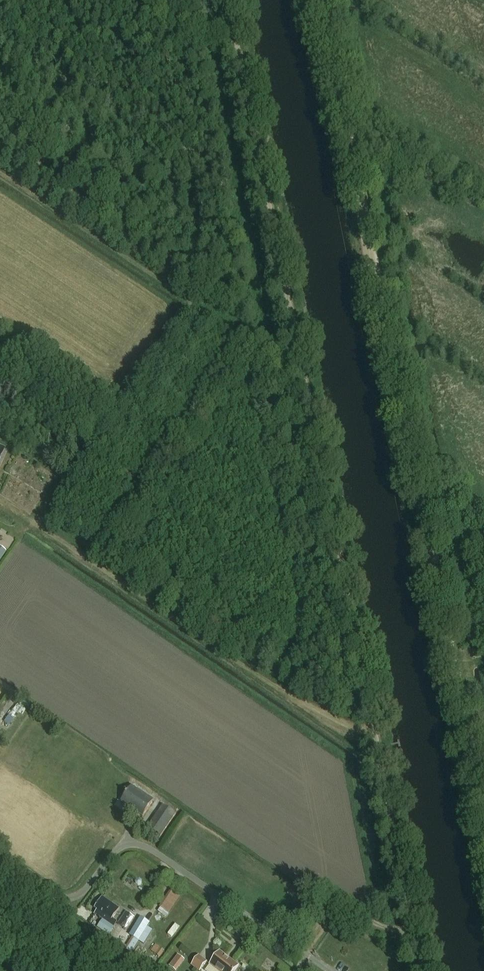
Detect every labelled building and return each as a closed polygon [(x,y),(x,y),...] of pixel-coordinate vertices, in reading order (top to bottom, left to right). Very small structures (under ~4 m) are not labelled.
[(132,786),(122,801),(143,816),(149,807),(158,813),(147,830),(160,839),(177,814),(164,806),(163,807),(154,800),(132,786)] [(162,908),(172,914),(182,894),(172,889),(162,908)] [(103,897),(96,908),(98,910),(96,914),(115,927),(118,922),(113,918),(120,909),(103,897)] [(134,917),(127,912),(119,925),(126,929),(134,917)] [(178,924),(171,934),(175,937),(182,926),(178,924)] [(153,949),(162,955),(166,949),(157,943),(153,949)] [(210,964),(219,970),(235,970),(239,965),(220,951),(210,964)] [(170,966),(176,970),(177,970),(186,960),(179,955),(170,966)] [(200,956),(192,966),(199,970),(202,970),(209,962),(200,956)]
